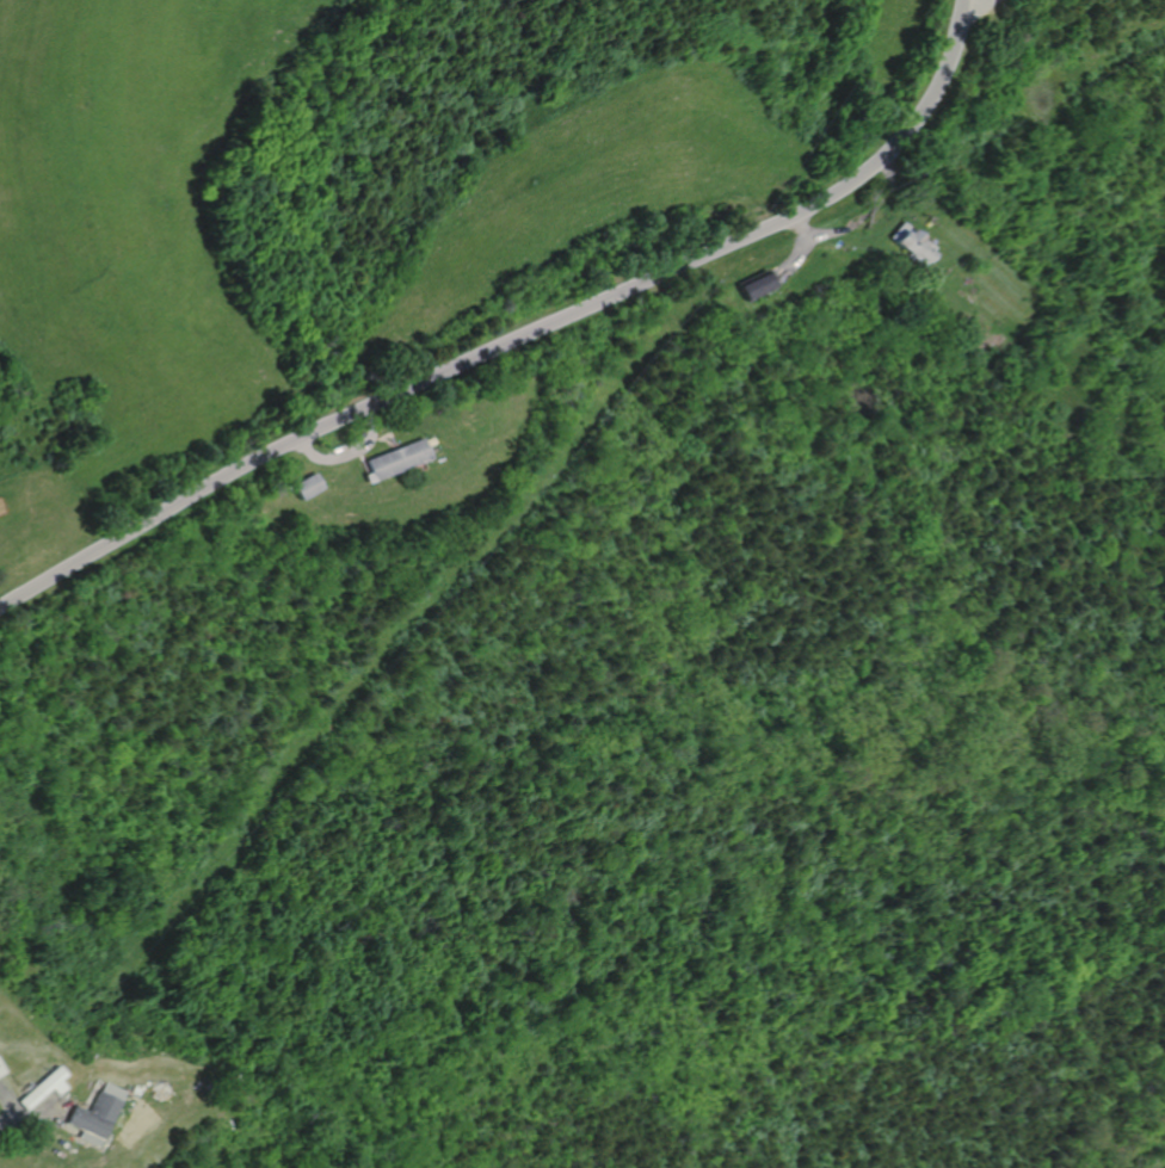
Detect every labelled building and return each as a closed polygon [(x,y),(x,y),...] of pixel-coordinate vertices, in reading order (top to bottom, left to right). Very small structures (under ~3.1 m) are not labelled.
[(923,266),(932,253),(930,251),(932,247),(900,222),(889,236),(892,237),(889,240),(908,254),(907,255),(923,266)] [(777,285),(773,279),(769,270),(740,284),(748,301),(777,285)] [(429,446),(436,443),(433,438),(426,441),(429,446)] [(375,483),(431,461),(423,439),(396,450),(366,462),(375,483)] [(306,501),(326,489),(316,474),(296,486),(306,501)] [(26,1110),(50,1088),(56,1094),(66,1087),(58,1080),(66,1074),(57,1065),(18,1100),(26,1110)] [(95,1147),(122,1092),(101,1081),(87,1111),(74,1105),(66,1123),(80,1130),(76,1137),(95,1147)]
